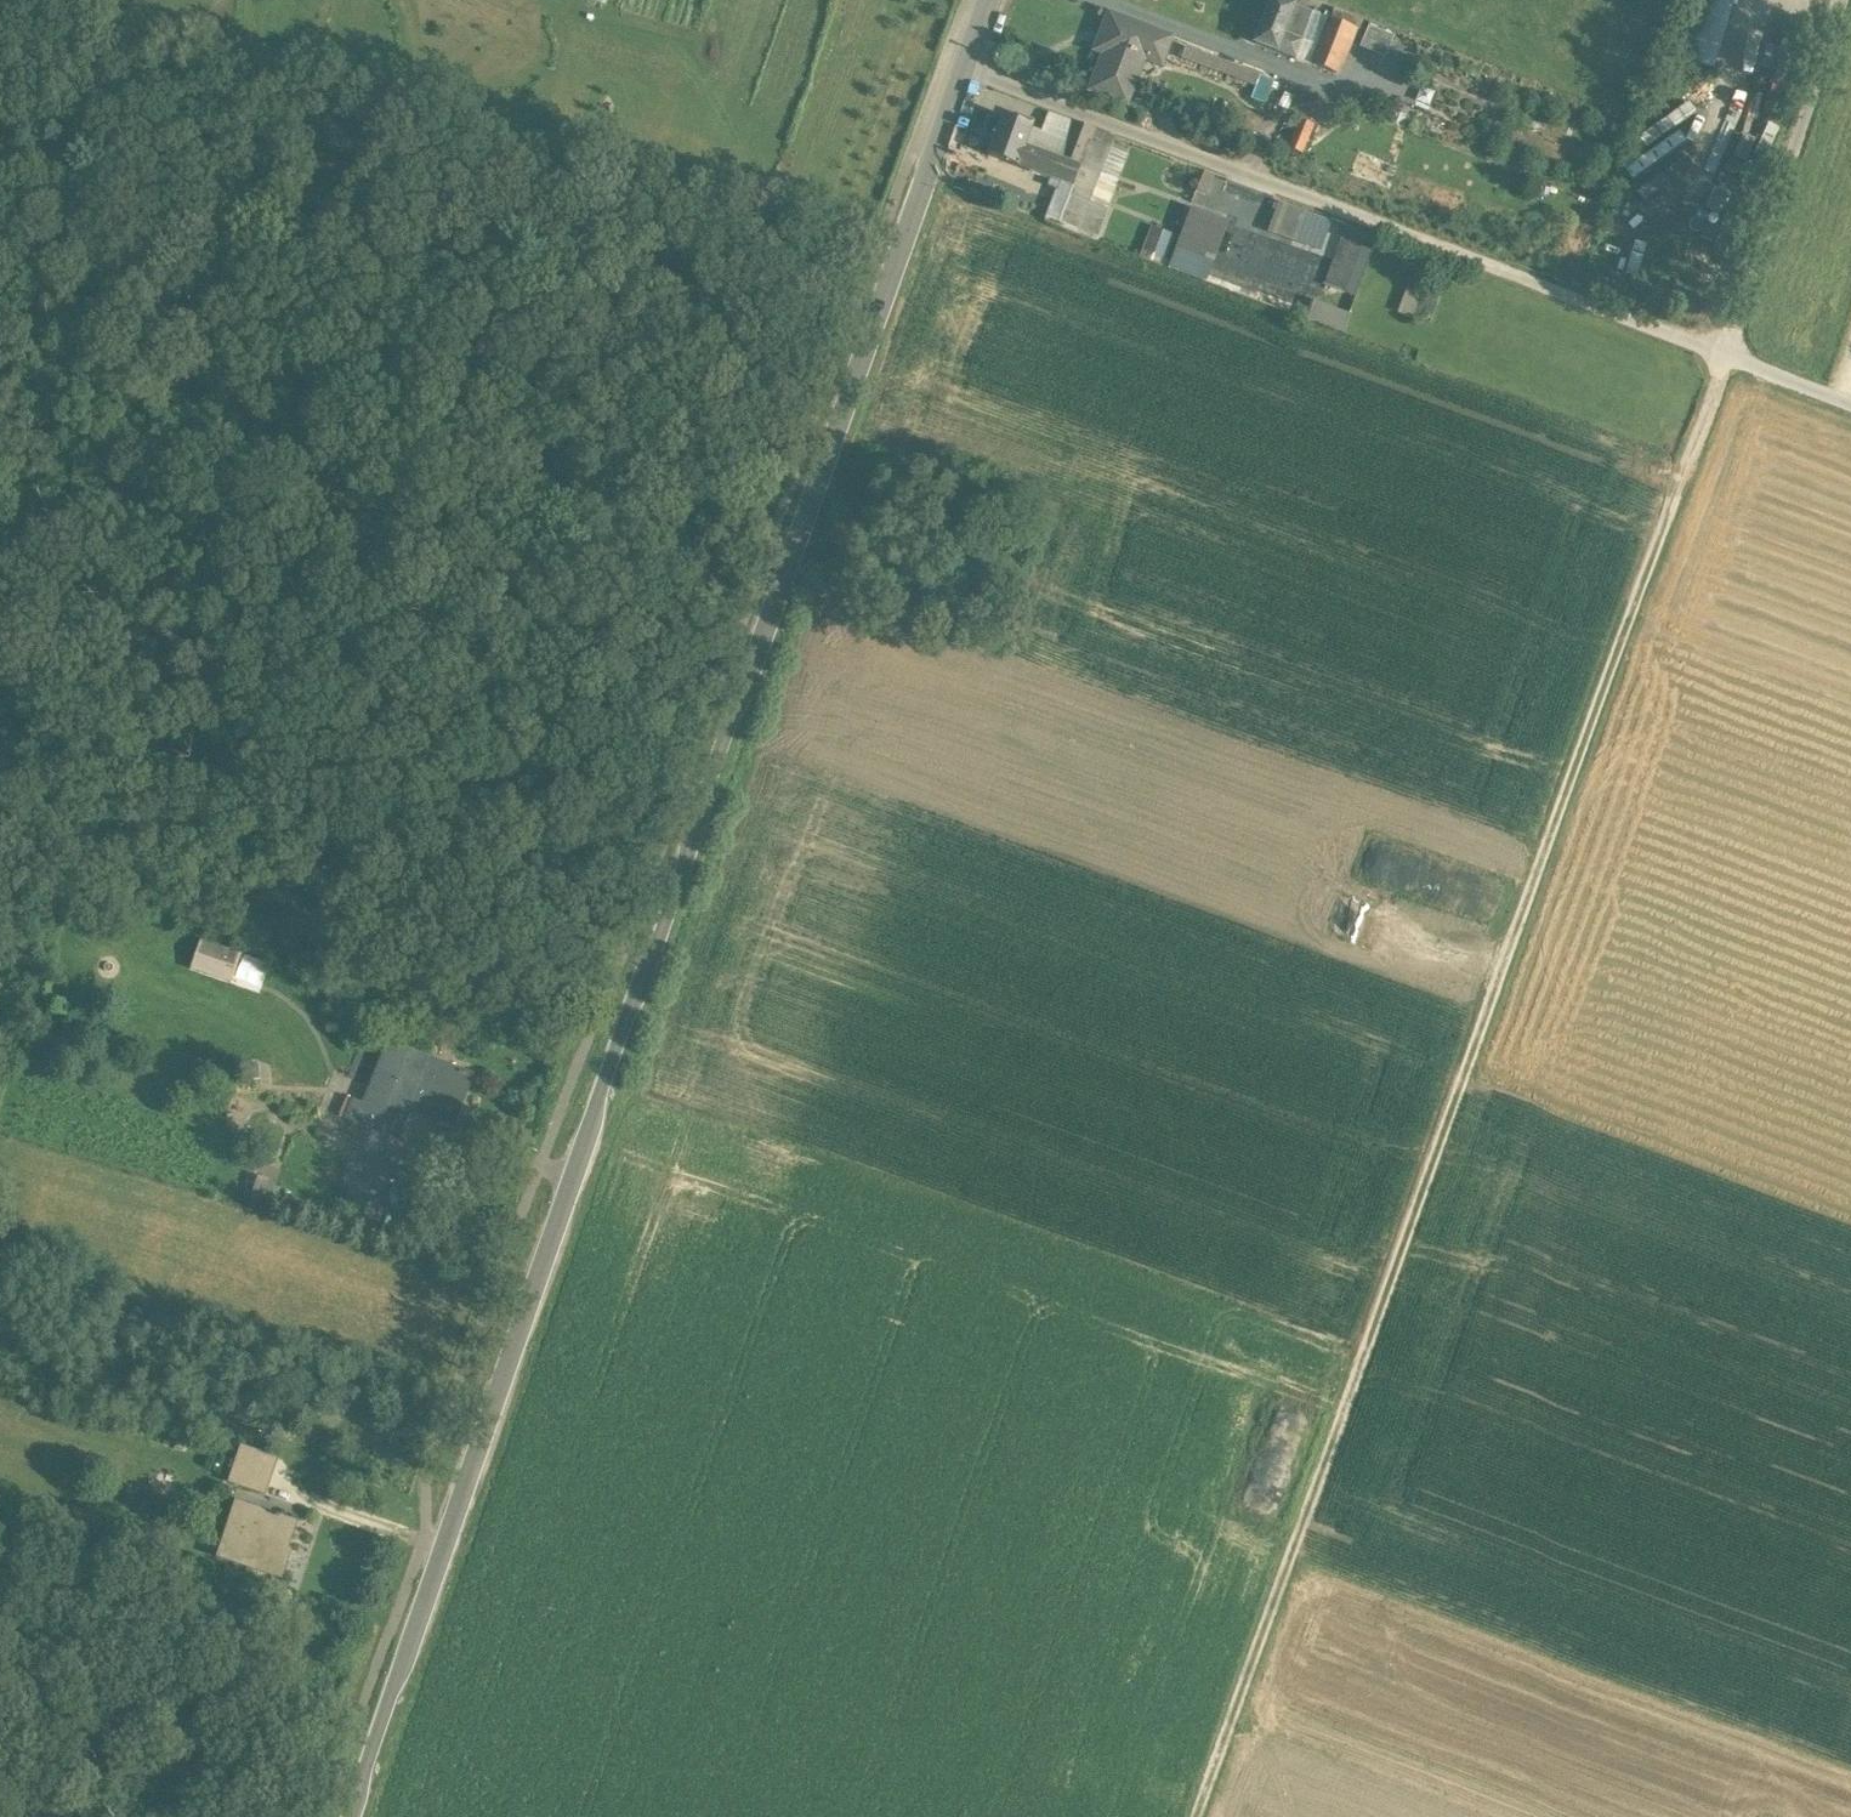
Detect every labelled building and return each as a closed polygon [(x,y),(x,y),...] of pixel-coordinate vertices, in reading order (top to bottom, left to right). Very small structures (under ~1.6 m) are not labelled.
[(1275,0),(1271,0),(1255,44),(1276,52),(1282,34),(1293,6),(1275,0)] [(1671,55),(1710,68),(1731,0),(1689,0),(1671,55)] [(1356,31),(1293,6),(1282,34),(1301,41),(1294,59),(1338,76),(1356,31)] [(1169,40),(1107,17),(1095,49),(1105,53),(1091,91),(1127,104),(1144,57),(1161,63),(1169,40)] [(1301,41),(1282,34),(1276,52),(1294,59),(1301,41)] [(1256,74),(1187,48),(1183,59),(1252,85),(1256,74)] [(1046,114),(1039,132),(1030,128),(1023,147),(1044,155),(1058,160),(1073,121),(1049,112),(1046,114)] [(1030,128),(1001,117),(987,156),(1037,175),(1044,155),(1023,147),(1030,128)] [(1073,121),(1058,160),(1079,168),(1093,129),(1073,121)] [(1314,127),(1301,121),(1289,149),(1302,155),(1314,127)] [(1093,129),(1079,168),(1099,175),(1113,136),(1093,129)] [(1058,160),(1044,155),(1037,175),(1049,180),(1046,186),(1055,189),(1056,190),(1059,183),(1071,188),(1079,168),(1058,160)] [(1388,180),(1392,167),(1357,158),(1354,171),(1388,180)] [(1099,175),(1079,168),(1071,188),(1091,195),(1099,175)] [(1117,182),(1099,175),(1091,195),(1089,202),(1097,205),(1108,209),(1117,182)] [(1059,183),(1056,190),(1055,189),(1043,222),(1057,227),(1071,188),(1059,183)] [(1091,195),(1071,188),(1057,227),(1077,234),(1089,202),(1091,195)] [(1089,202),(1077,234),(1095,241),(1102,223),(1091,219),(1097,205),(1089,202)] [(1190,209),(1168,268),(1201,281),(1211,256),(1224,222),(1190,209)] [(1177,242),(1151,232),(1141,258),(1167,268),(1177,242)] [(1372,245),(1343,234),(1324,286),(1353,297),(1372,245)] [(1440,301),(1424,295),(1411,331),(1426,337),(1440,301)] [(1349,315),(1313,301),(1306,320),(1342,334),(1349,315)] [(193,960),(234,974),(241,953),(199,940),(193,960)] [(458,1022),(447,1016),(441,1028),(453,1033),(458,1022)] [(397,1138),(411,1102),(428,1058),(389,1043),(358,1123),(397,1138)] [(455,1120),(473,1076),(428,1058),(411,1102),(455,1120)] [(258,1080),(256,1061),(243,1063),(245,1082),(258,1080)] [(265,1495),(277,1459),(241,1447),(229,1482),(265,1495)] [(281,1578),(287,1560),(284,1559),(296,1522),(259,1510),(241,1564),(281,1578)]
